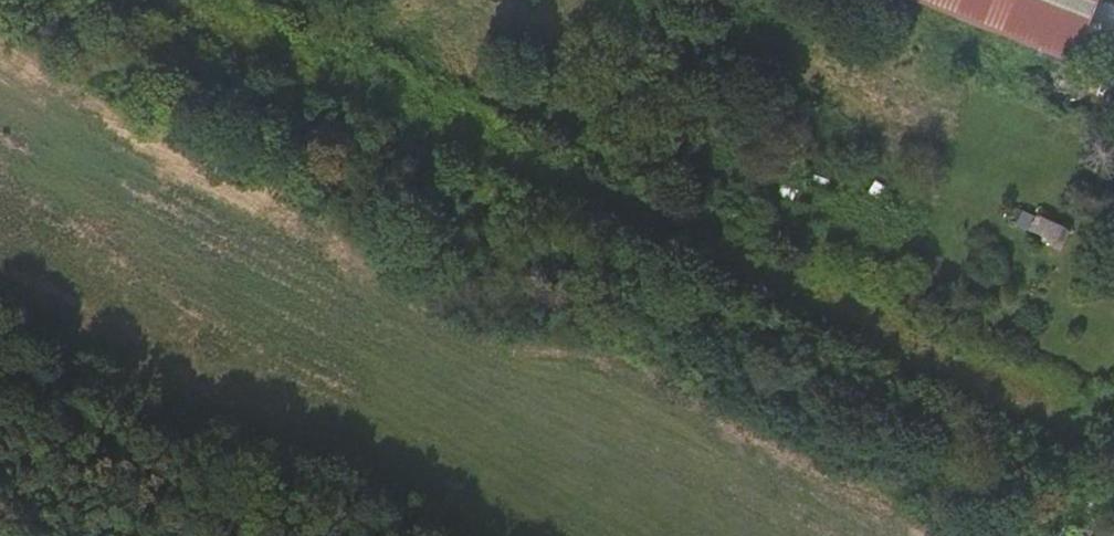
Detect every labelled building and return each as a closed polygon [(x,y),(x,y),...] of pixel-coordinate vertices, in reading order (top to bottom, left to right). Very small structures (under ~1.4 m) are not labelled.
[(1075,63),(1099,0),(914,0),(1075,63)] [(1022,210),(1015,223),(1030,230),(1036,217),(1022,210)] [(1036,217),(1030,230),(1064,245),(1070,232),(1036,217)]
